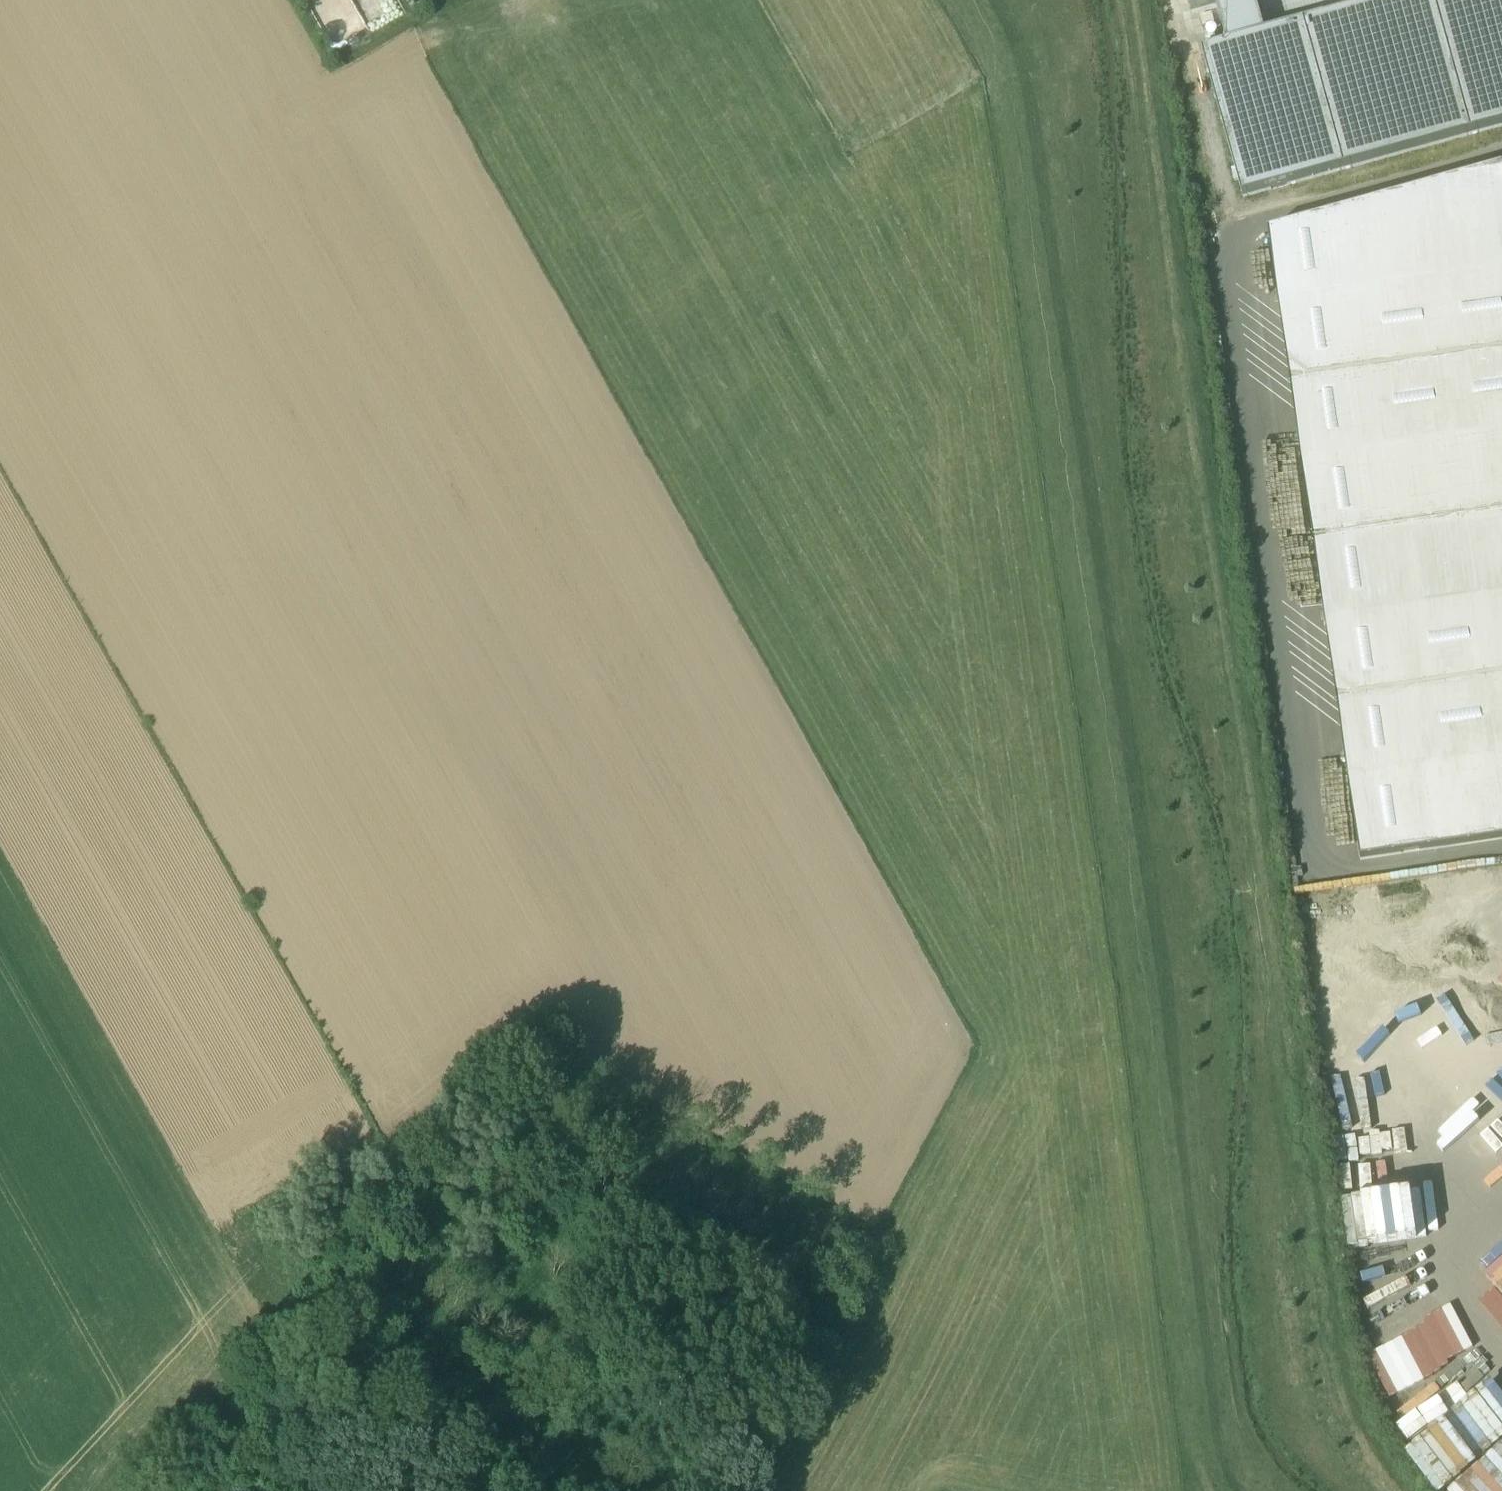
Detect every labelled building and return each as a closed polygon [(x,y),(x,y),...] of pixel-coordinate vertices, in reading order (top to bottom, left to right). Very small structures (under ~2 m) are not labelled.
[(1267,34),(1257,0),(1189,0),(1192,12),(1216,6),(1227,45),(1202,52),(1243,197),(1501,126),(1501,0),(1395,0),(1267,34)] [(1346,10),(1382,0),(1343,0),(1346,10)] [(1264,231),(1309,540),(1501,513),(1501,175),(1500,164),(1264,231)] [(1309,540),(1355,859),(1501,838),(1501,513),(1309,540)] [(1434,927),(1413,943),(1420,953),(1358,1000),(1364,1008),(1386,1025),(1429,992),(1431,994),(1409,1023),(1394,1034),(1414,1050),(1423,1043),(1432,1031),(1444,1040),(1453,1033),(1465,1018),(1481,1005),(1499,982),(1442,939),(1434,927)]
